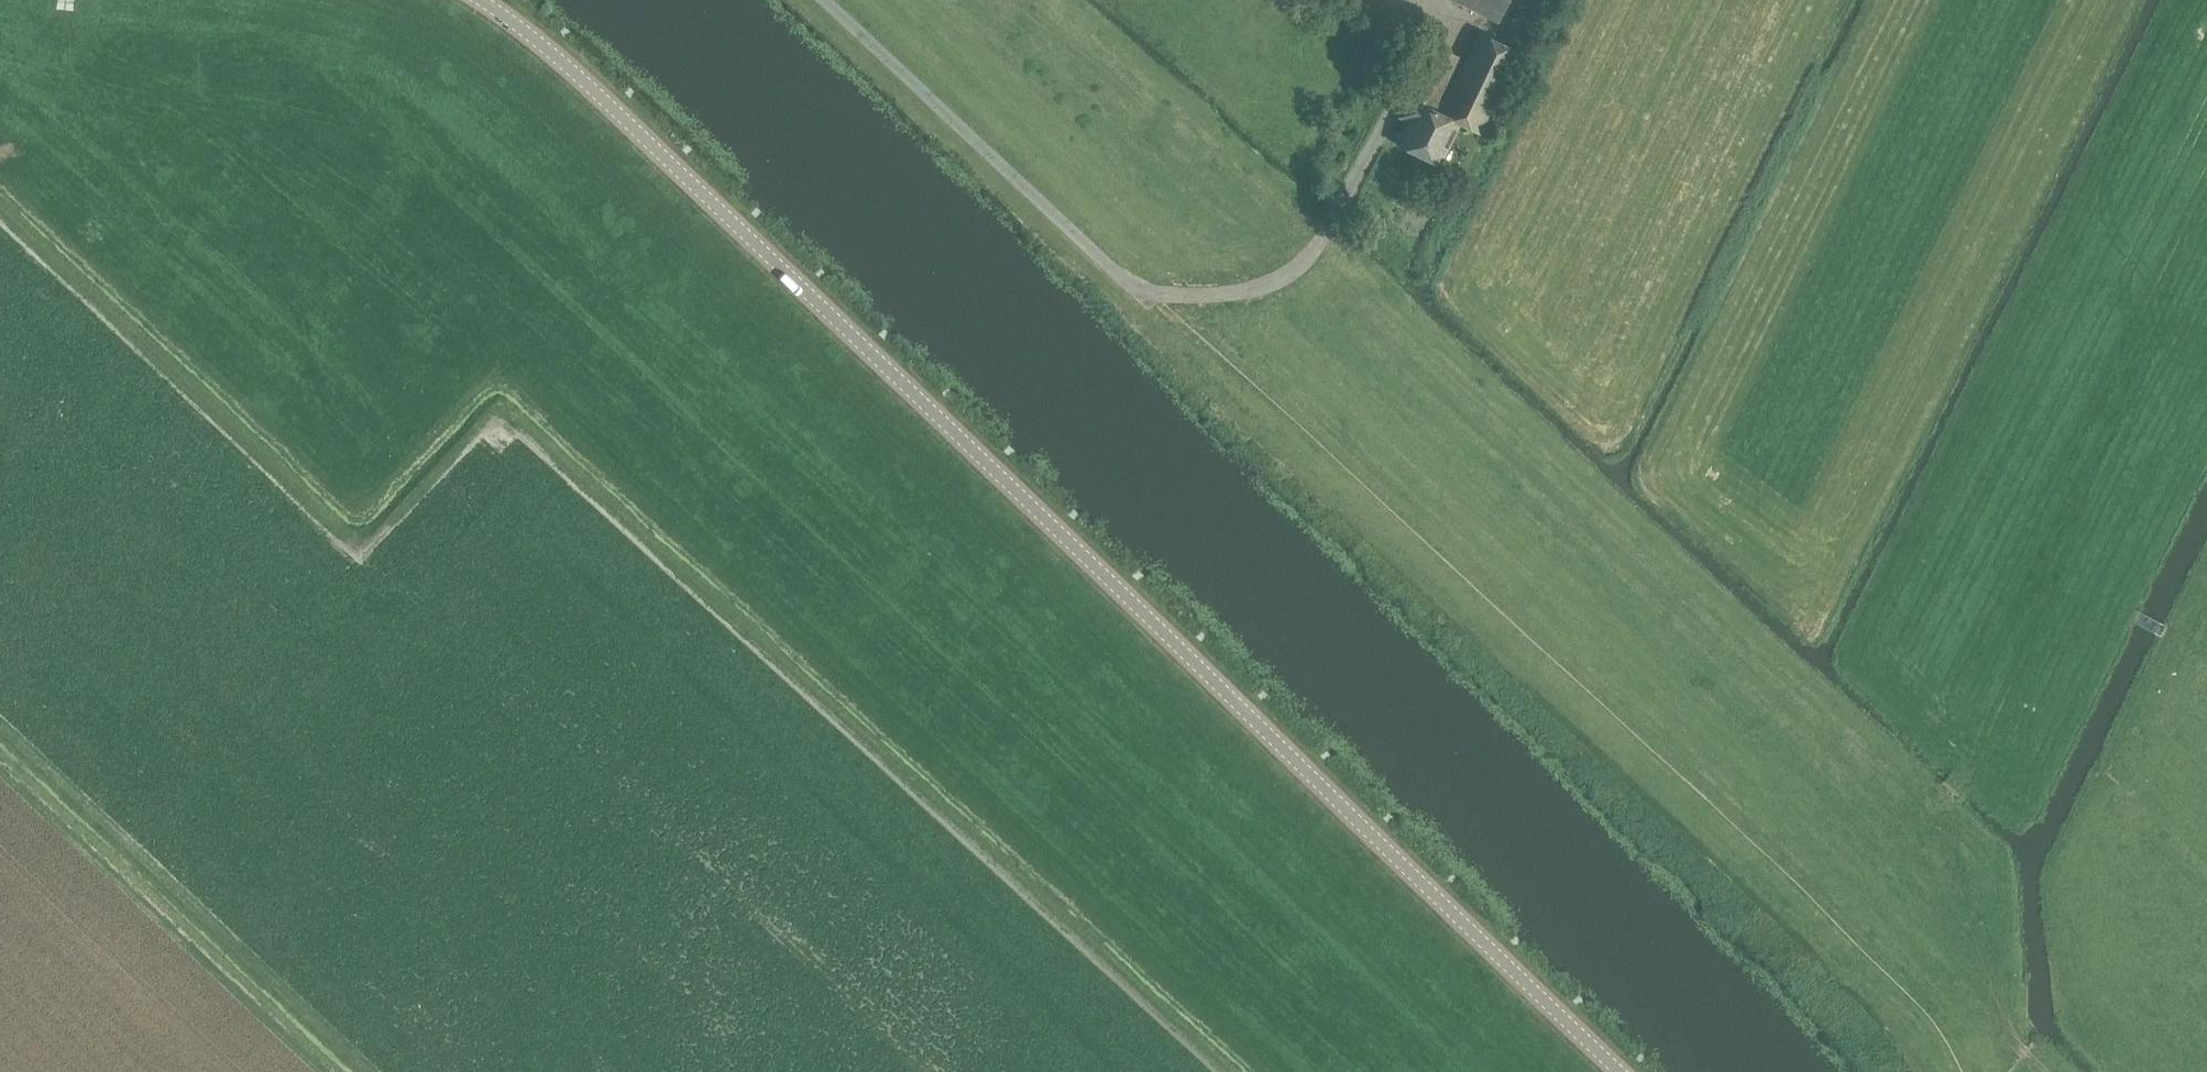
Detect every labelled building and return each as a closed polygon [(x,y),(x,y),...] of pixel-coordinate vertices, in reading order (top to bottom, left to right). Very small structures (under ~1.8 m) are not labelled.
[(1499,21),(1508,0),(1451,0),(1499,21)] [(1519,12),(1513,23),(1530,31),(1535,20),(1519,12)] [(1457,122),(1480,132),(1516,50),(1476,32),(1445,102),(1437,98),(1456,55),(1431,44),(1399,117),(1407,120),(1396,145),(1439,164),(1457,122)]
